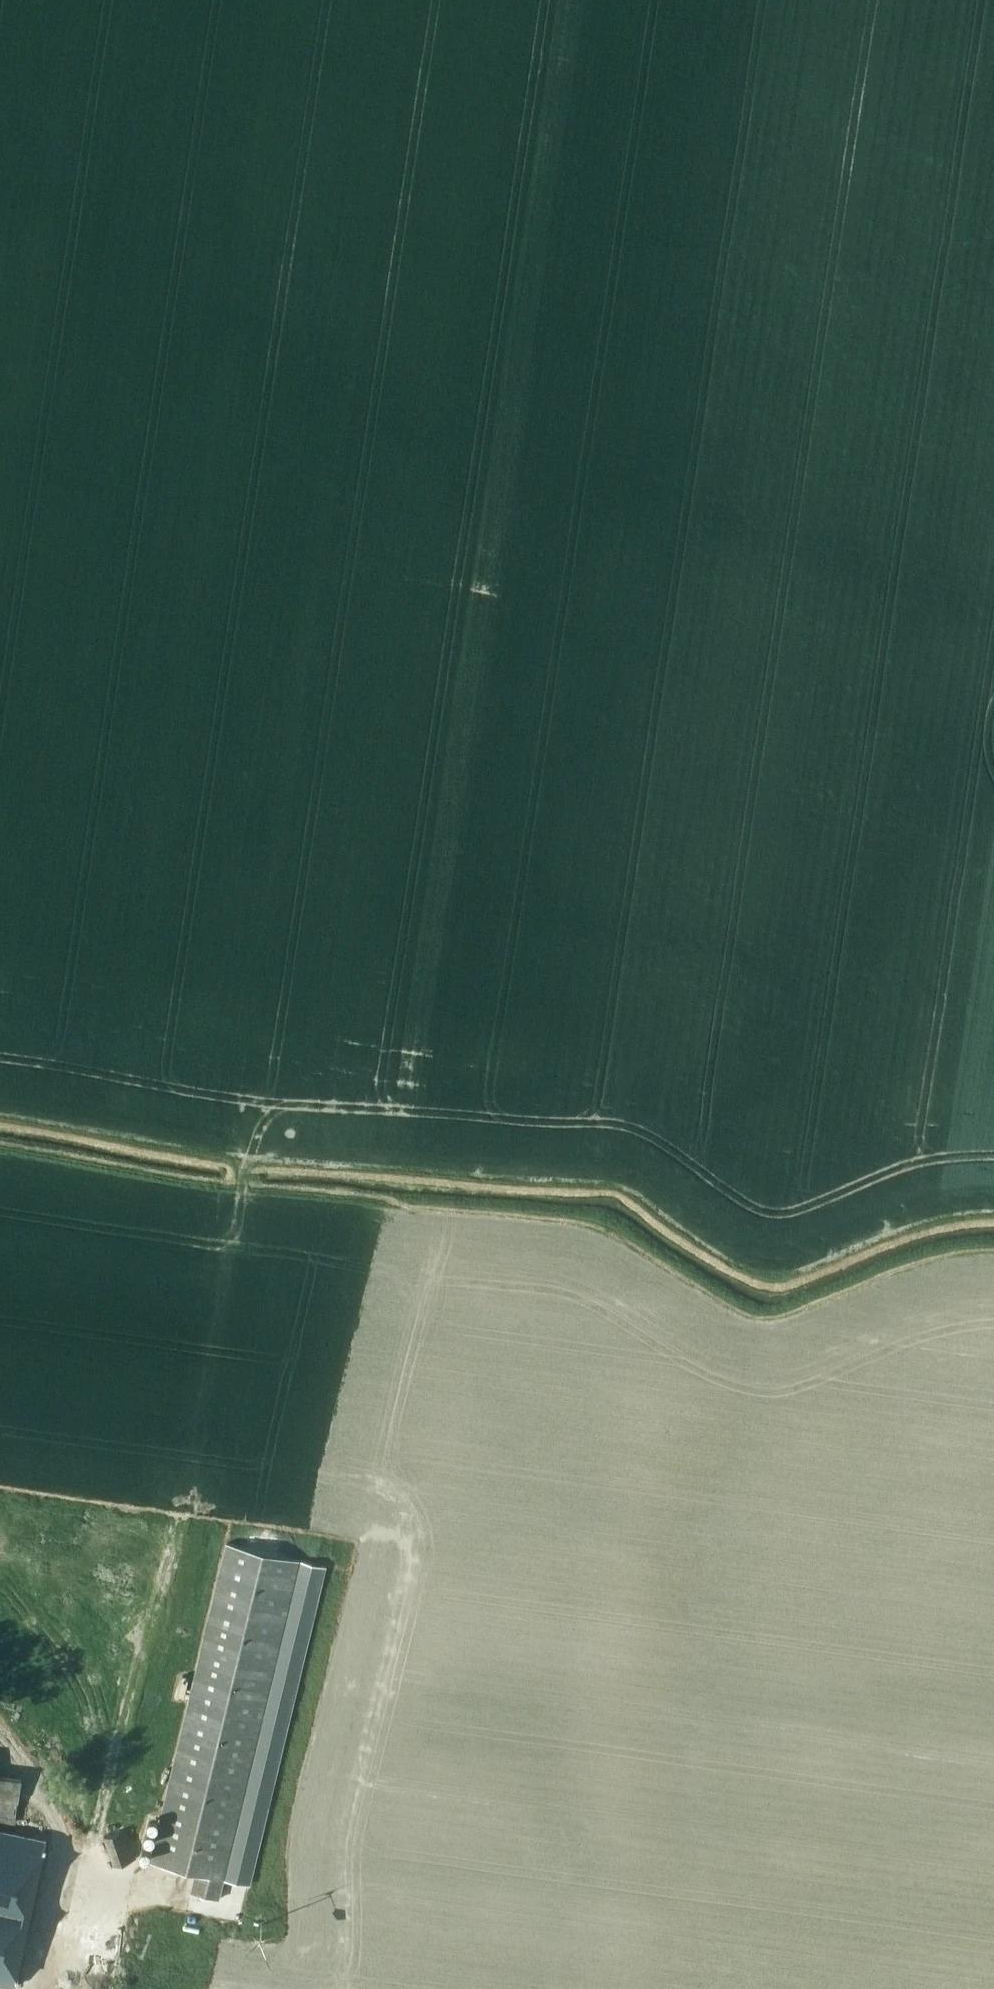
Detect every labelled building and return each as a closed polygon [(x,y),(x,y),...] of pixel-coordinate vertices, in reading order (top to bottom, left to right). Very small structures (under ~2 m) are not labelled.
[(220,1898),(301,1560),(227,1542),(150,1861),(196,1872),(191,1891),(220,1898)] [(301,1560),(225,1878),(248,1884),(324,1565),(301,1560)] [(0,1775),(0,1822),(16,1824),(23,1779),(0,1775)] [(16,1986),(48,1839),(0,1829),(0,1982),(16,1986)]
